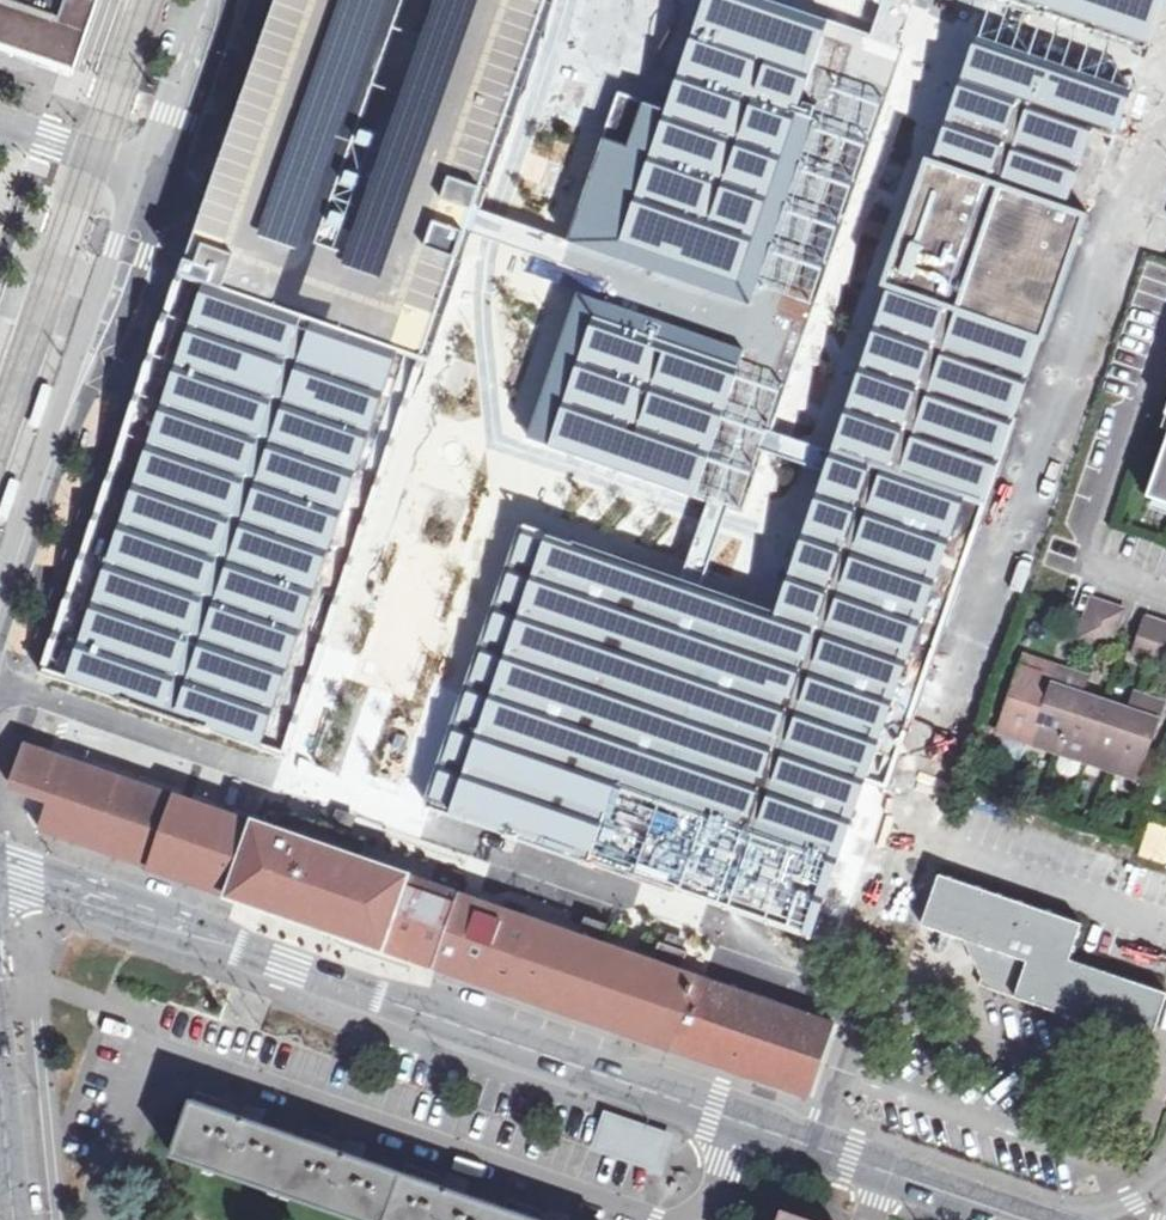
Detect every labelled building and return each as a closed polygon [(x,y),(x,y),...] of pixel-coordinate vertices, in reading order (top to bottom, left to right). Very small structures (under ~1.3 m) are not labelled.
[(69,55),(88,0),(0,0),(0,32),(69,55)] [(173,281),(36,672),(67,682),(156,713),(262,750),(287,759),(318,670),(423,368),(474,221),(475,220),(551,0),(271,0),(199,206),(173,281)] [(768,0),(705,0),(667,109),(646,102),(619,93),(603,138),(568,241),(565,250),(560,264),(612,282),(609,291),(606,301),(578,292),(528,437),(550,445),(695,494),(718,502),(742,510),(766,441),(902,46),(886,40),(871,35),(829,21),(768,0)] [(1111,35),(1154,49),(1165,13),(1165,0),(1008,0),(1111,35)] [(459,718),(428,809),(450,816),(626,874),(815,939),(867,785),(893,793),(990,509),(1000,480),(1047,342),(1091,211),(1076,206),(1101,133),(1117,138),(1135,87),(1097,75),(975,33),(933,158),(888,288),(829,460),(778,613),(692,584),(546,534),(524,527),(459,718)] [(1152,492),(1165,497),(1165,452),(1152,492)] [(1123,612),(1092,601),(1080,637),(1109,648),(1123,612)] [(1148,618),(1134,654),(1165,665),(1165,664),(1165,624),(1148,618)] [(1066,666),(1056,695),(1049,694),(1044,683),(1049,670),(1029,663),(1006,728),(1040,739),(1144,776),(1165,714),(1165,700),(1141,692),(1136,708),(1088,691),(1094,676),(1066,666)] [(162,789),(28,743),(12,786),(17,787),(53,801),(43,830),(45,831),(138,863),(224,893),(304,920),(380,947),(502,988),(607,1025),(815,1095),(840,1022),(834,1020),(689,971),(695,953),(679,947),(666,943),(660,961),(632,951),(527,915),(471,896),(405,874),(367,859),(373,842),(342,831),(295,815),(288,833),(247,819),(162,789)] [(1165,1018),(1165,996),(1075,970),(1088,926),(940,883),(925,934),(985,951),(972,995),(1157,1048),(1165,1018)] [(188,1160),(358,1219),(542,1219),(460,1192),(463,1183),(446,1177),(443,1186),(358,1156),(361,1148),(343,1142),(340,1150),(257,1122),(260,1113),(243,1107),(239,1115),(219,1108),(206,1104),(190,1154),(188,1160)] [(607,1114),(595,1144),(656,1169),(669,1139),(607,1114)]
